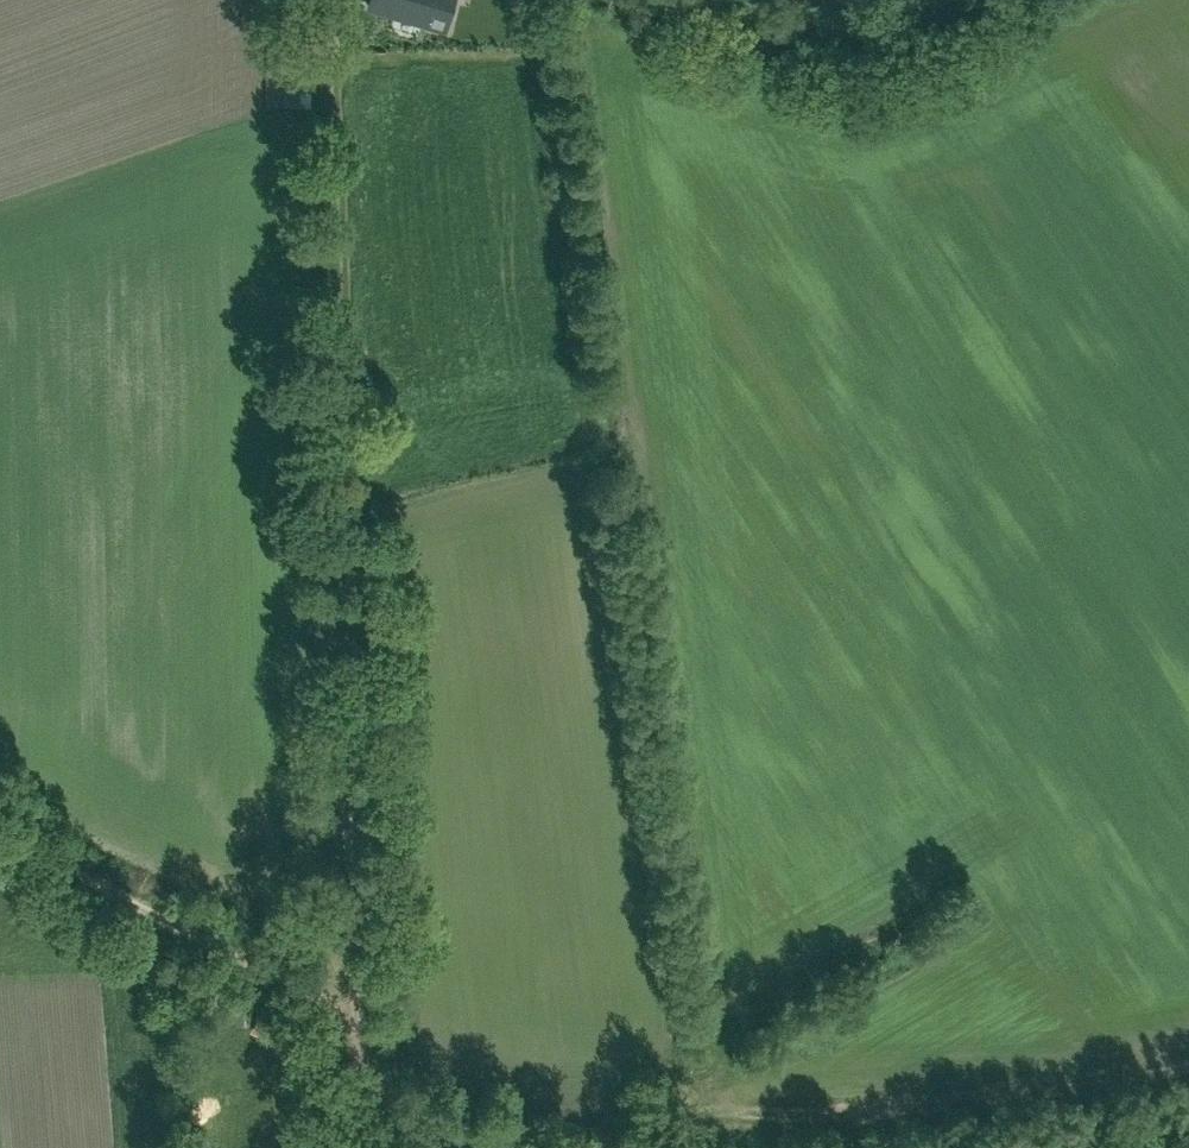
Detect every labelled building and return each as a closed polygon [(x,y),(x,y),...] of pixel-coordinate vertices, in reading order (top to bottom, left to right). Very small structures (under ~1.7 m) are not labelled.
[(449,0),(372,0),(369,10),(442,28),(449,0)] [(252,1012),(240,1002),(233,1011),(245,1021),(252,1012)] [(320,1042),(304,1042),(304,1053),(320,1053),(320,1042)]
